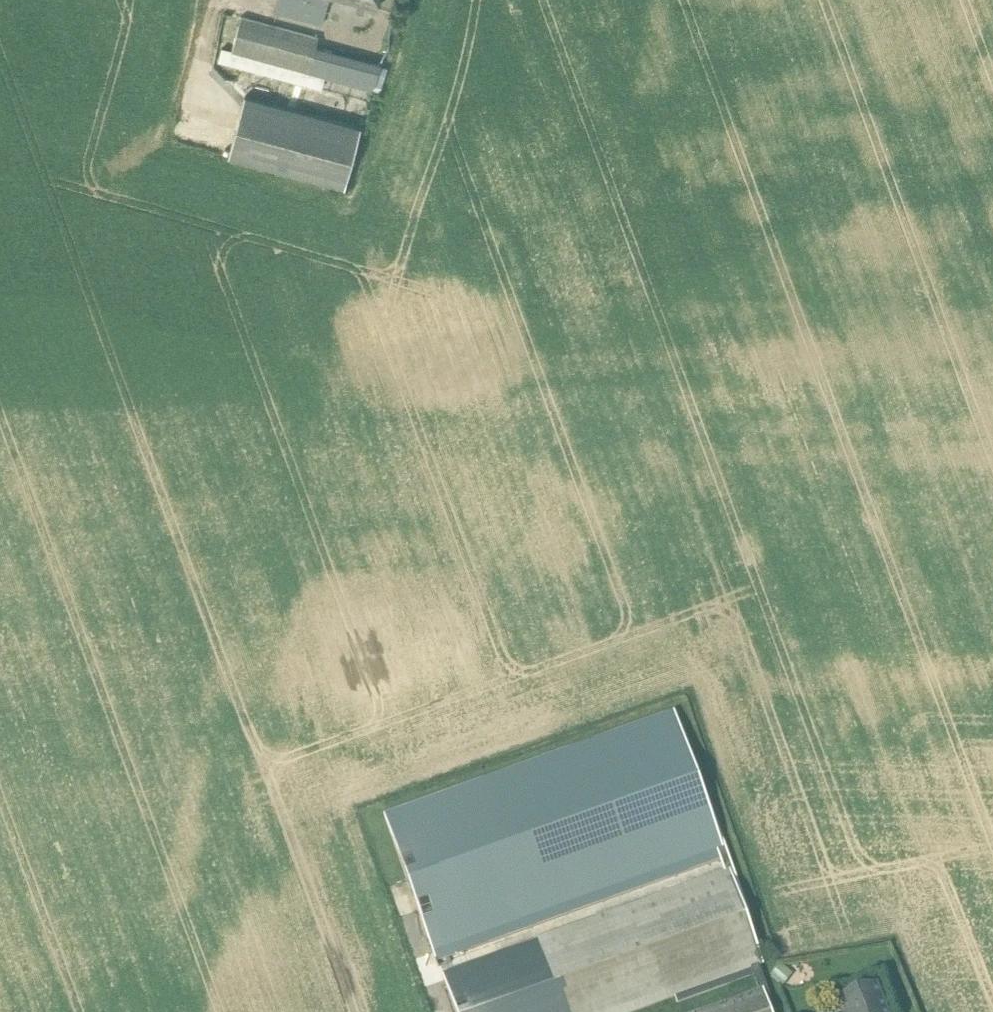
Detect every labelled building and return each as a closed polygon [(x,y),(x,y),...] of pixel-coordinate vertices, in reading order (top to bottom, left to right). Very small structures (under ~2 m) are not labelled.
[(275,10),(322,23),(328,0),(278,0),(275,10)] [(241,16),(232,49),(223,46),(219,60),(321,89),(325,75),(371,88),(379,63),(316,46),(319,37),(241,16)] [(345,186),(361,126),(246,94),(229,154),(345,186)] [(670,714),(385,816),(434,952),(717,850),(725,872),(727,871),(746,925),(754,922),(698,766),(690,769),(670,714)] [(443,974),(456,1011),(630,1011),(742,972),(761,965),(746,925),(727,871),(725,872),(443,974)] [(703,1011),(777,1011),(761,965),(742,972),(751,995),(703,1011)] [(837,999),(842,1011),(887,1011),(876,984),(837,999)]
